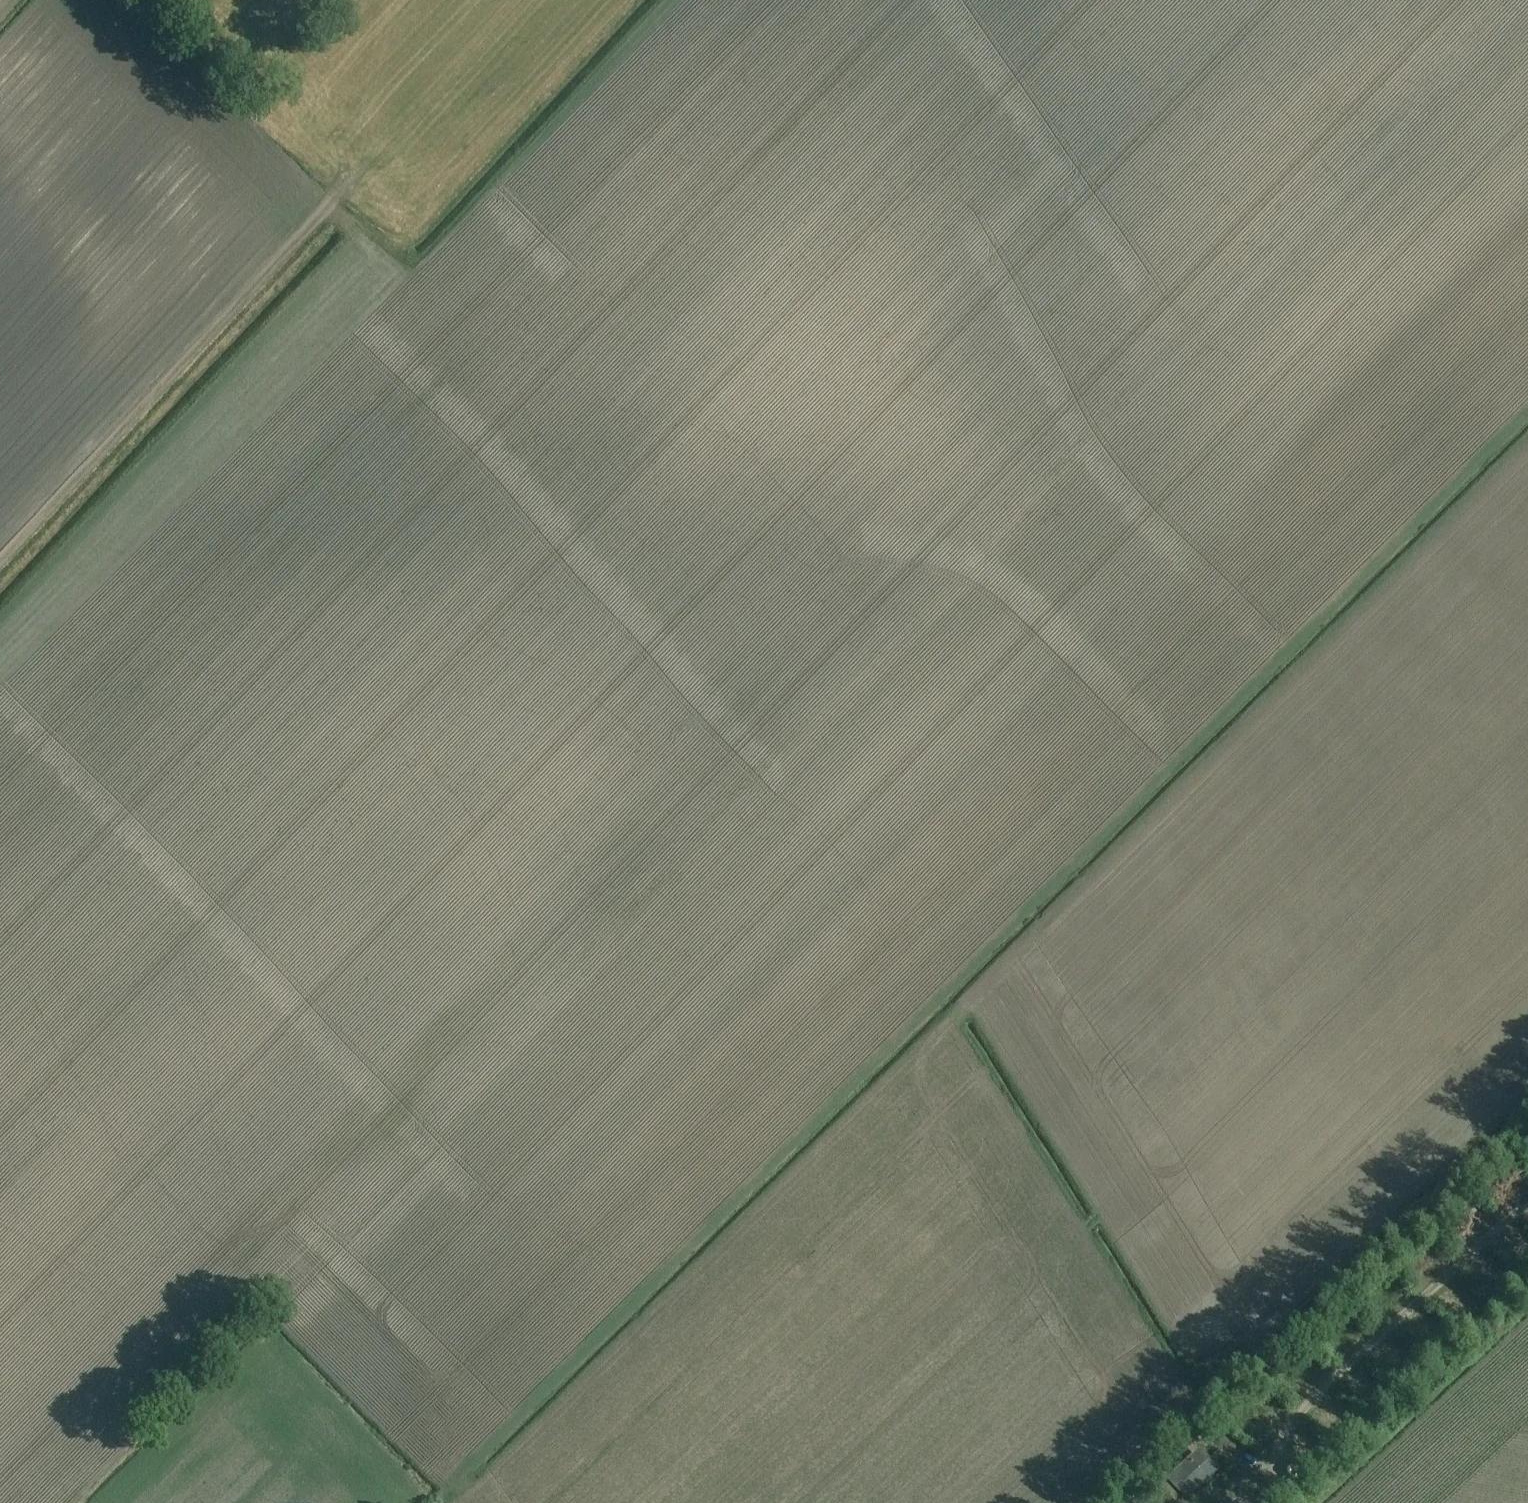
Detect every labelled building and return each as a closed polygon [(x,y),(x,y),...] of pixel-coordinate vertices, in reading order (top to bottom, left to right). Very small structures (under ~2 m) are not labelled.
[(1185,1501),(1218,1470),(1199,1449),(1165,1481),(1185,1501)]
